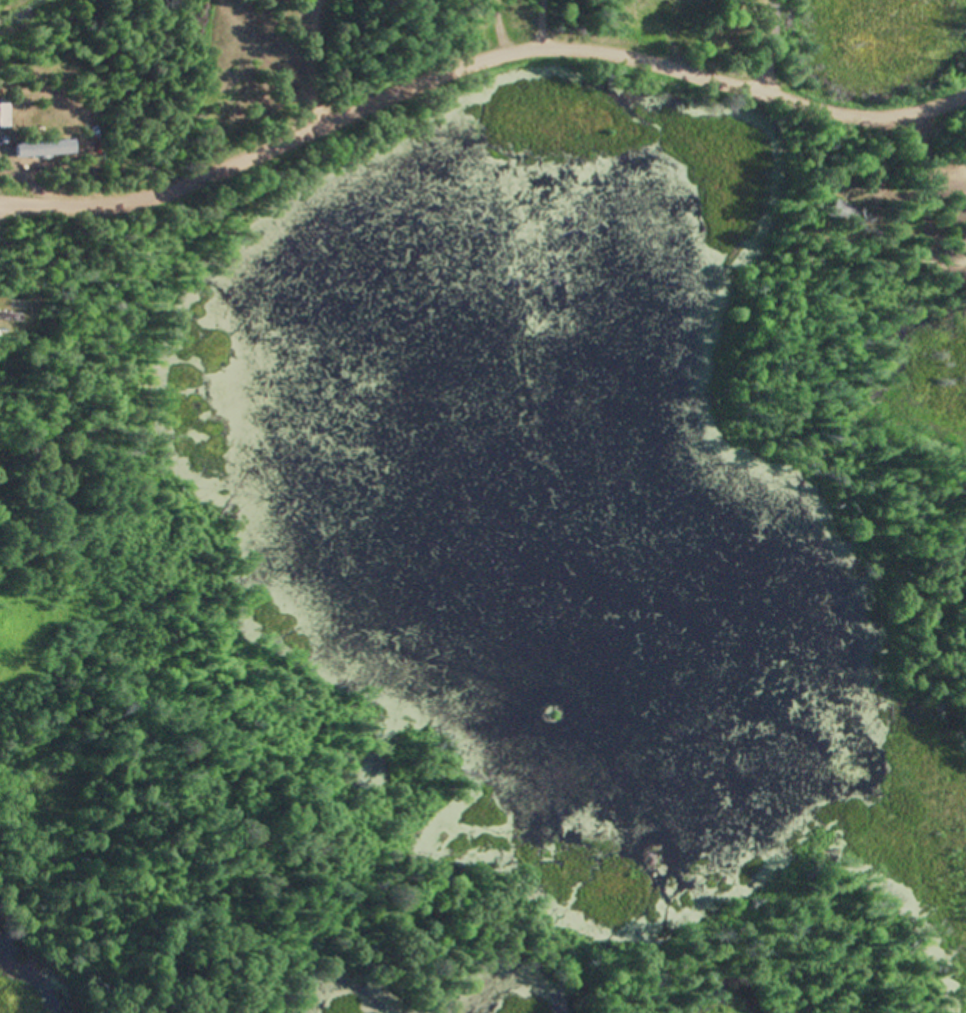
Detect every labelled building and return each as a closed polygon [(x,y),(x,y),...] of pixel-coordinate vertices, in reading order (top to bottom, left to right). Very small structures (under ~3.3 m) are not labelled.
[(11,122),(11,99),(0,99),(0,122),(11,122)] [(78,142),(16,146),(17,158),(79,154),(78,142)] [(0,313),(0,321),(24,322),(24,314),(0,313)]
